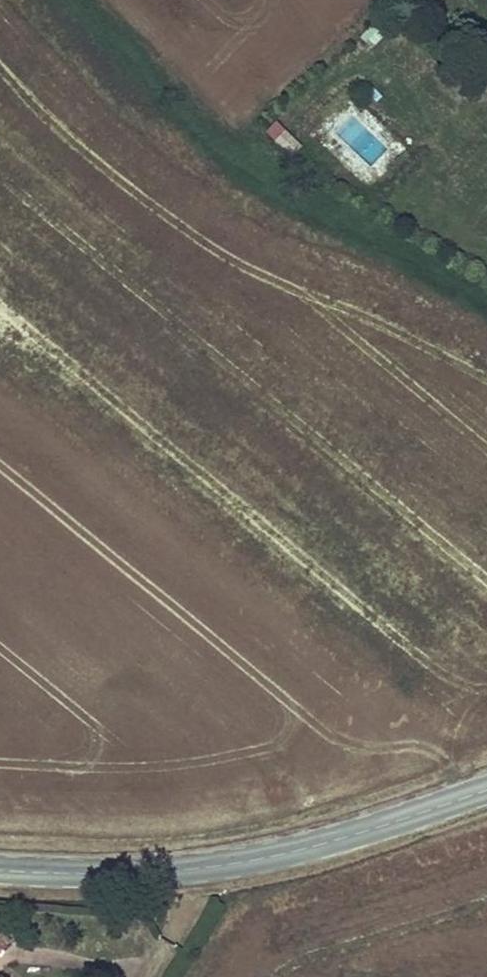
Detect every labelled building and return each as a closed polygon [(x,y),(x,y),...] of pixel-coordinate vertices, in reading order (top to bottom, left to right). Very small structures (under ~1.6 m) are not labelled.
[(302,148),(286,132),(274,144),(290,160),(302,148)] [(1,957),(13,941),(0,931),(0,957),(1,957)]
